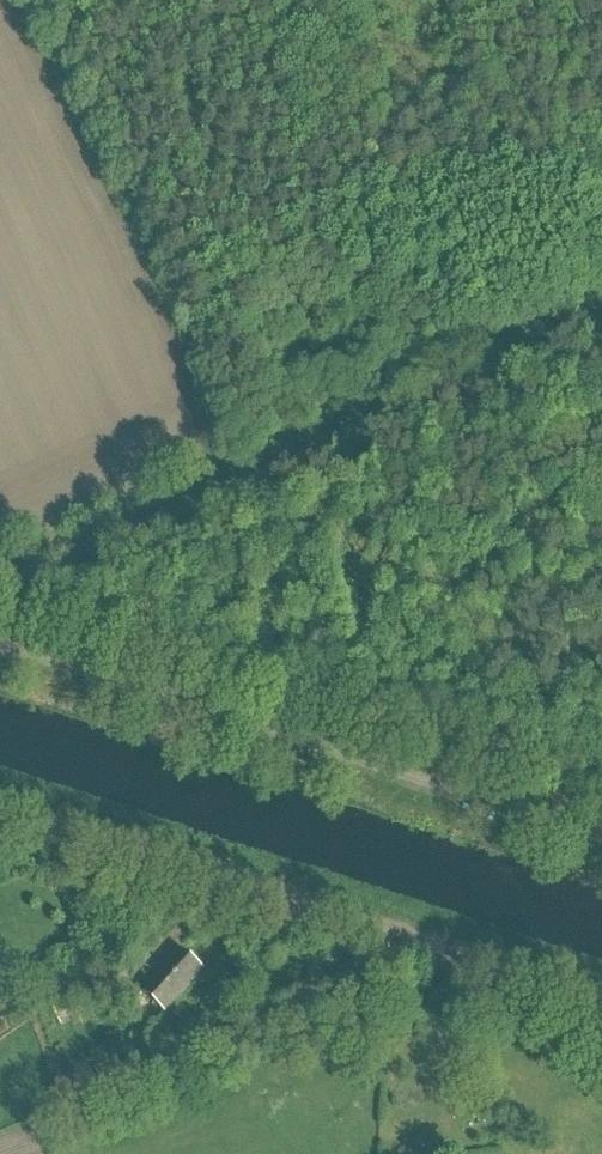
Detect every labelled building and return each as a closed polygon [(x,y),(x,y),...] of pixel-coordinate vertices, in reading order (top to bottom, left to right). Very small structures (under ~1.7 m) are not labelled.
[(166,1014),(203,972),(178,951),(142,993),(166,1014)] [(116,1058),(95,1070),(101,1082),(122,1070),(116,1058)]
